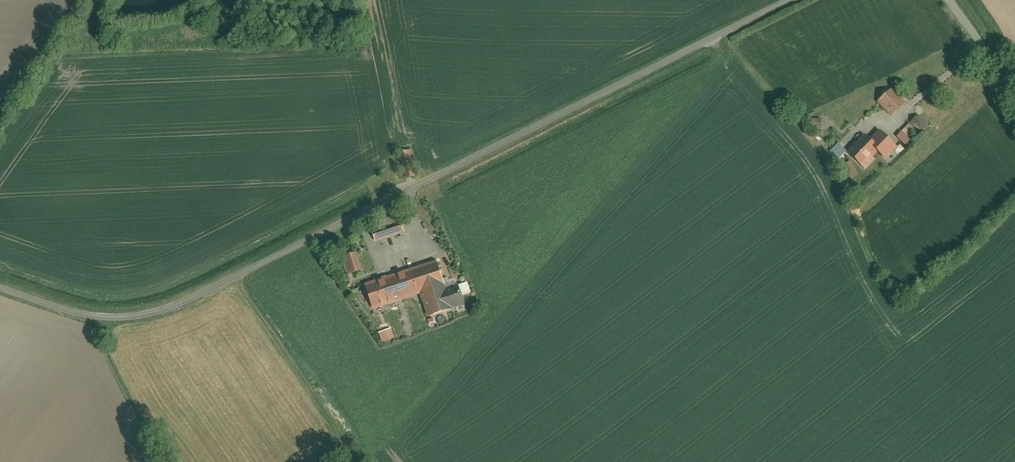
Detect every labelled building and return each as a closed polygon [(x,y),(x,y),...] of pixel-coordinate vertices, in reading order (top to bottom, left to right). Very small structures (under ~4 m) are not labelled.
[(906,103),(892,89),(878,102),(892,117),(906,103)] [(843,114),(834,123),(840,129),(848,120),(843,114)] [(919,114),(898,136),(910,147),(931,126),(919,114)] [(822,119),(813,119),(813,131),(823,131),(822,124),(822,119)] [(865,134),(848,152),(866,170),(882,154),(888,159),(900,147),(881,129),(871,139),(865,134)] [(830,151),(839,160),(848,151),(839,142),(830,151)] [(373,230),(377,242),(406,231),(403,224),(401,219),(373,230)] [(358,251),(341,257),(347,276),(365,270),(358,251)] [(438,260),(365,284),(374,310),(422,294),(429,317),(468,304),(465,295),(461,284),(448,288),(438,260)] [(461,284),(465,295),(472,293),(468,282),(461,284)] [(384,343),(396,338),(392,328),(380,333),(384,343)]
